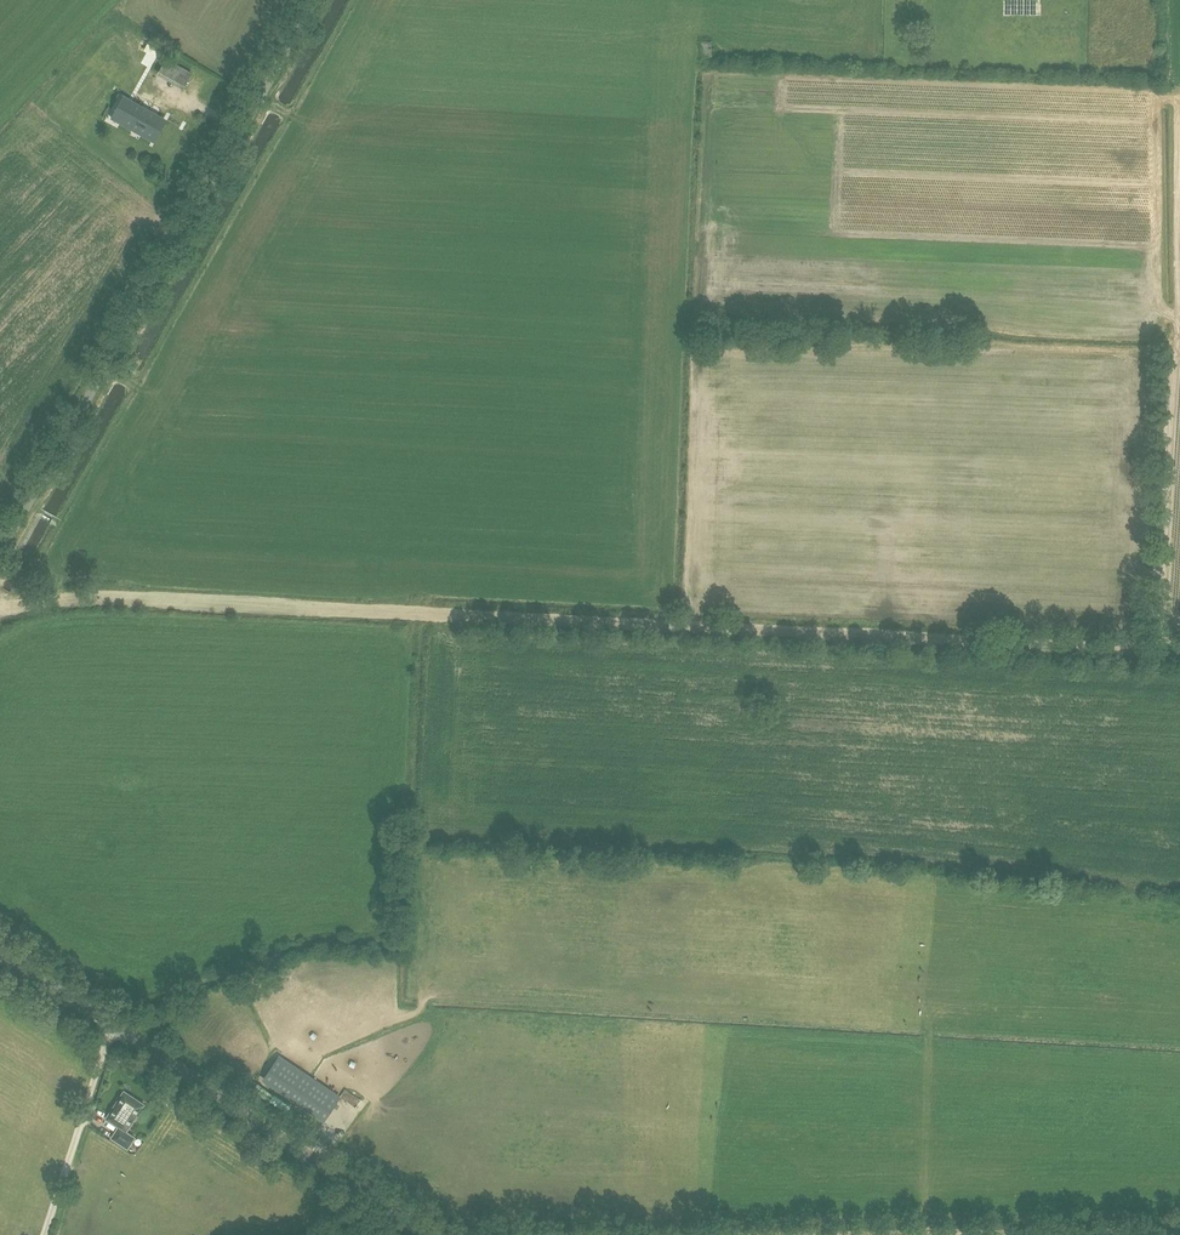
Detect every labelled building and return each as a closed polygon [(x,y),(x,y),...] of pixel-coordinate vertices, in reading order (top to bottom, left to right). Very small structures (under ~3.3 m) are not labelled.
[(125,115),(122,120),(132,125),(145,133),(146,133),(154,137),(158,129),(164,120),(132,102),(125,115)] [(325,1119),(340,1097),(279,1057),(264,1079),(325,1119)] [(141,1068),(138,1074),(152,1082),(155,1076),(141,1068)] [(144,1105),(124,1091),(106,1119),(126,1132),(144,1105)] [(170,1098),(165,1095),(158,1106),(163,1109),(170,1098)]
